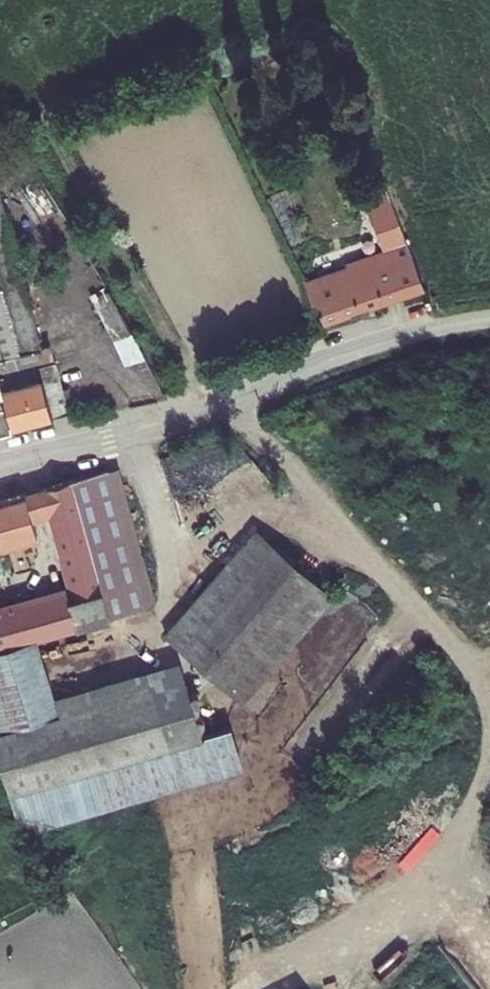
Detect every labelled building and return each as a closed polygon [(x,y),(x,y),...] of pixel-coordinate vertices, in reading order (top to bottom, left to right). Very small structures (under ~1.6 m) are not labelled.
[(300,282),(321,310),(325,328),(425,290),(380,175),(355,181),(380,251),(300,282)] [(69,414),(0,187),(0,435),(35,425),(69,414)] [(37,640),(76,632),(108,628),(106,620),(129,613),(135,615),(152,610),(161,601),(122,467),(29,494),(38,520),(49,519),(67,587),(0,605),(0,650),(37,640)] [(35,536),(24,495),(0,502),(0,547),(35,536)] [(254,527),(163,634),(242,702),(337,598),(254,527)] [(37,640),(0,651),(0,767),(21,835),(155,795),(244,768),(231,728),(202,737),(179,661),(55,698),(37,640)]
